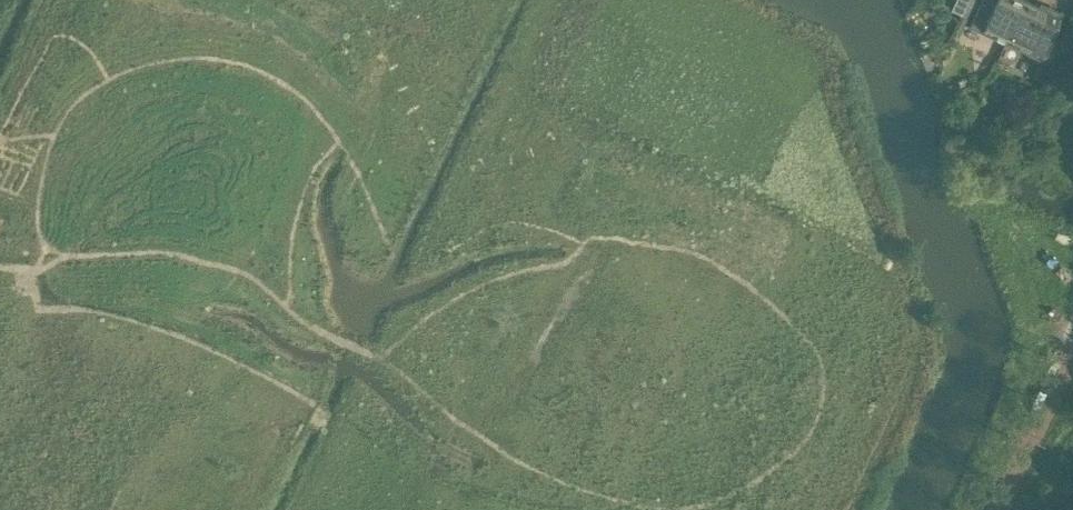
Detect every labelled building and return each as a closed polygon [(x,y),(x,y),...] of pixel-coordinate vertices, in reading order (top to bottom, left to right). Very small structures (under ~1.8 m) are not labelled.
[(1023,0),(979,0),(968,25),(982,31),(982,29),(1005,39),(1023,0)] [(1005,39),(1027,50),(1026,51),(1040,58),(1062,10),(1048,4),(1046,9),(1027,0),(1023,0),(1005,39)]
